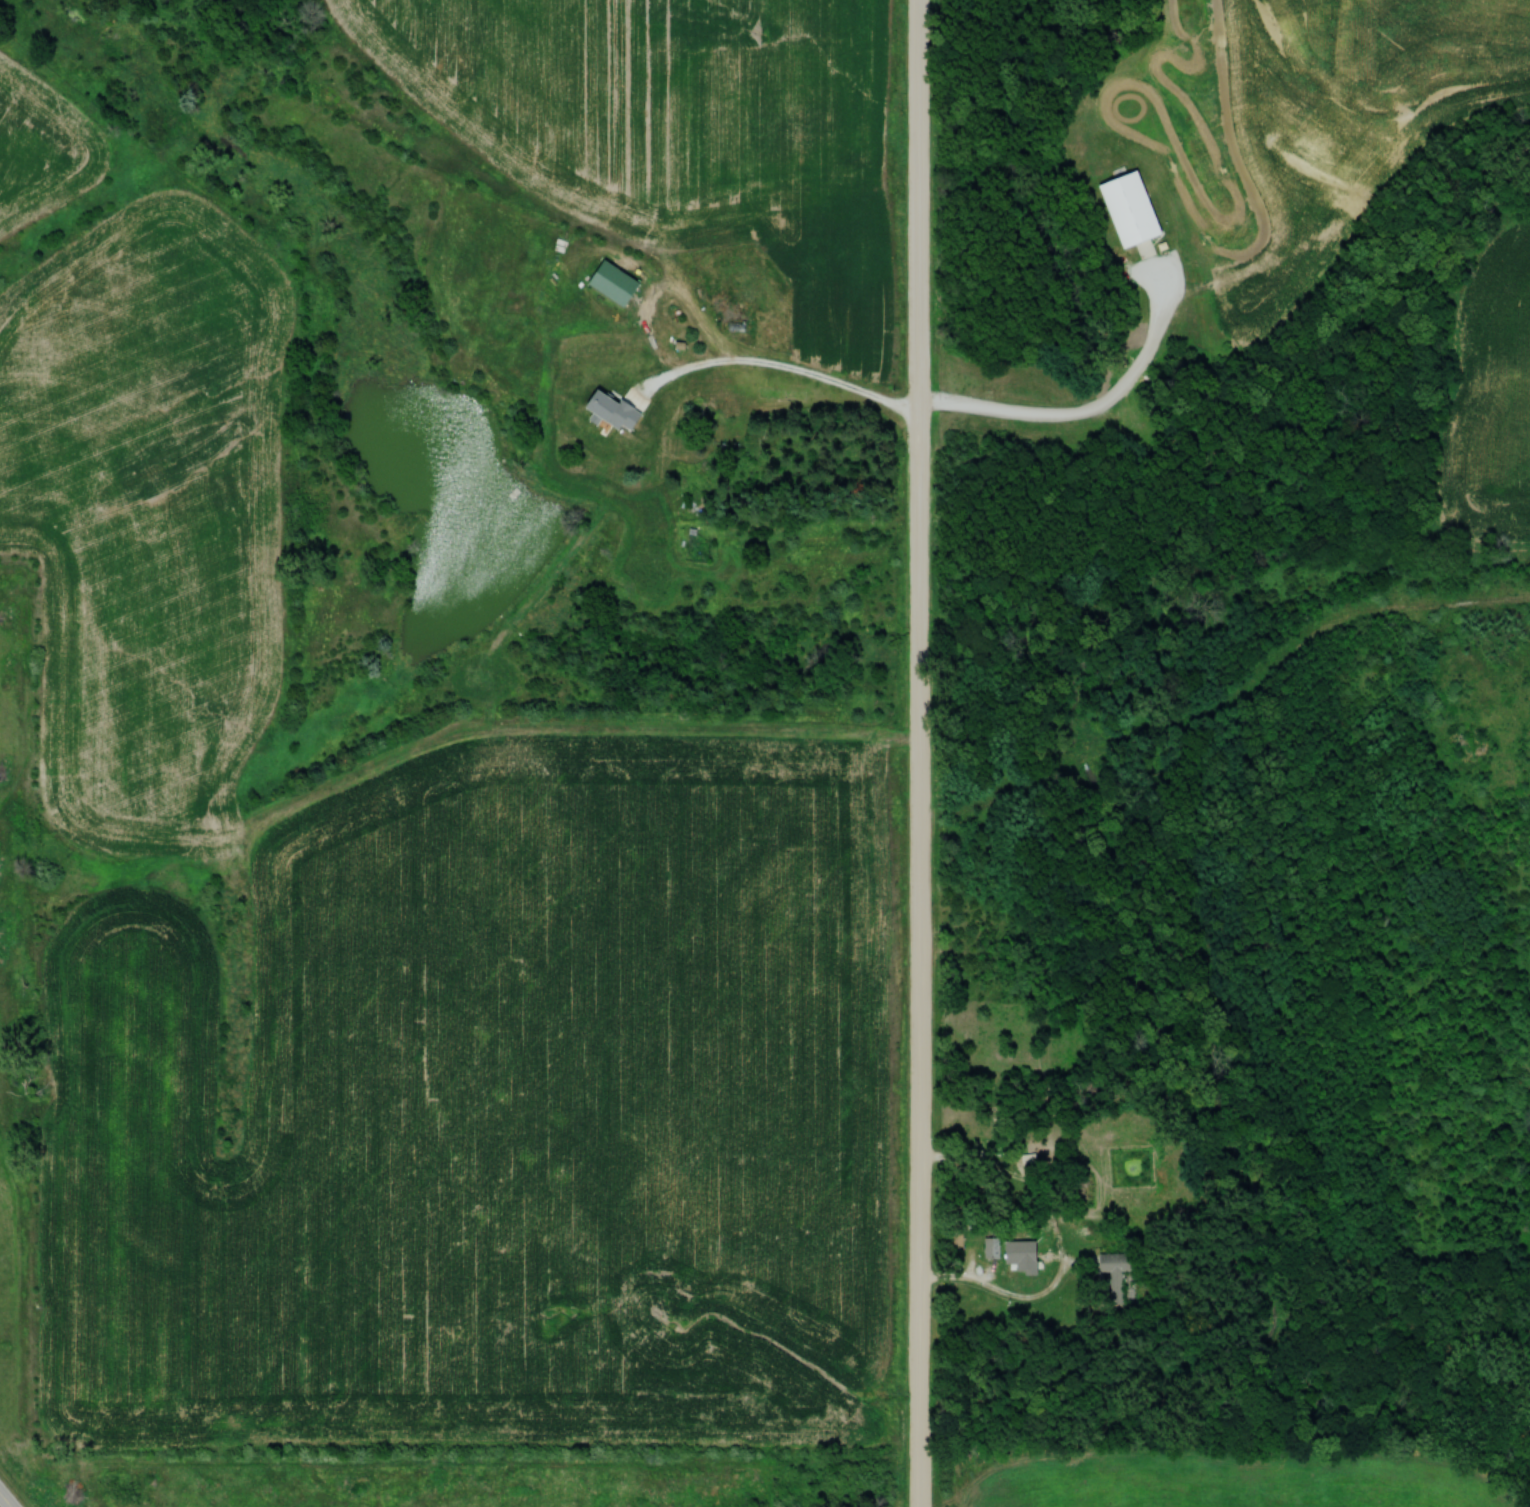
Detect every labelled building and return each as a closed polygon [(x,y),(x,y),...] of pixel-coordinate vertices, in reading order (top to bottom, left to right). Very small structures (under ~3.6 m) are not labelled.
[(1093,185),(1116,251),(1159,236),(1136,170),(1093,185)] [(983,1235),(983,1256),(998,1256),(997,1235),(983,1235)] [(1109,1270),(1109,1303),(1131,1302),(1131,1251),(1097,1252),(1097,1271),(1109,1270)]
